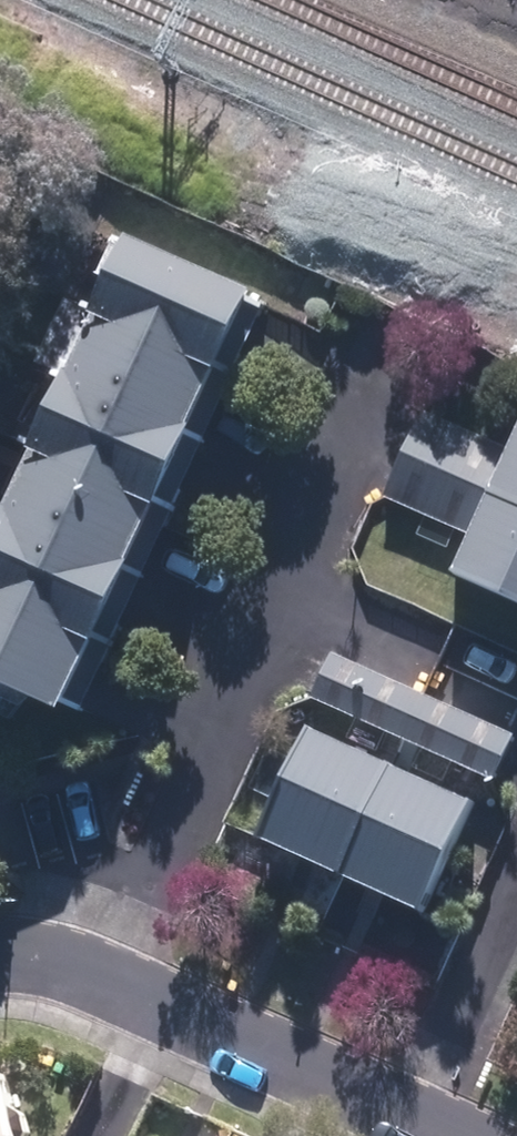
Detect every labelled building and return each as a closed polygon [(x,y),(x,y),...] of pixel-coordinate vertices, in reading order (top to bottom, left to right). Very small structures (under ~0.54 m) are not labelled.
[(212,365),(247,288),(121,231),(86,308),(89,309),(212,365)] [(212,365),(89,309),(60,371),(183,427),(212,365)] [(183,427),(60,371),(27,441),(152,498),(183,427)] [(421,407),(402,452),(485,488),(505,443),(421,407)] [(505,443),(485,488),(516,503),(516,417),(505,443)] [(27,441),(0,497),(0,512),(121,567),(152,498),(27,441)] [(382,497),(465,533),(485,488),(402,452),(382,497)] [(485,488),(465,533),(449,569),(516,599),(516,503),(485,488)] [(0,512),(0,599),(86,639),(121,567),(0,512)] [(0,599),(0,683),(54,708),(86,639),(0,599)] [(424,693),(331,651),(311,697),(400,737),(494,778),(513,733),(424,693)] [(338,873),(388,763),(304,725),(253,835),(338,873)] [(470,799),(388,763),(338,873),(422,911),(424,906),(470,799)] [(0,1078),(0,1135),(14,1135),(0,1078)]
